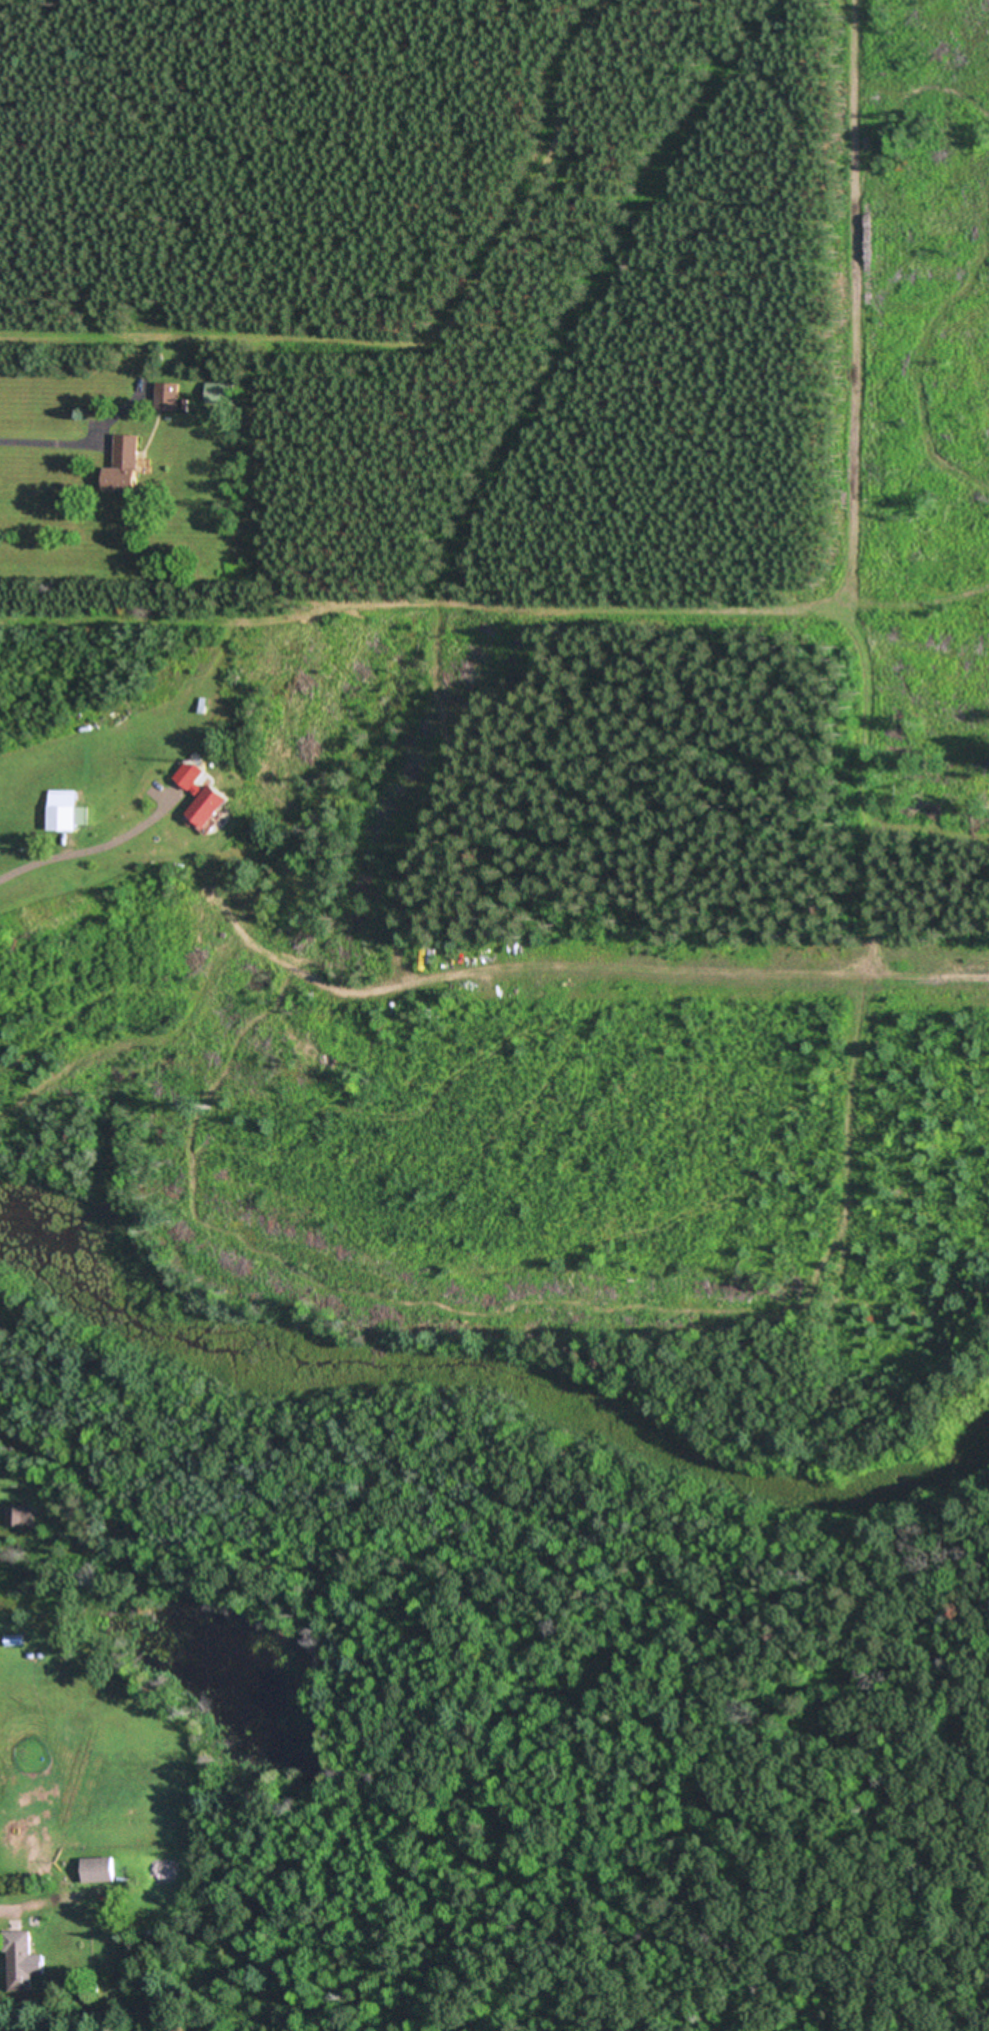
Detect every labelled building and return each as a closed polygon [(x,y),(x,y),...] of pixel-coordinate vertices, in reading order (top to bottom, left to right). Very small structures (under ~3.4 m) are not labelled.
[(208,402),(235,402),(235,381),(208,381),(208,402)] [(157,409),(180,409),(180,384),(157,384),(157,409)] [(140,490),(140,434),(117,433),(117,466),(108,466),(107,490),(140,490)] [(191,789),(207,771),(192,758),(176,775),(191,789)] [(231,798),(213,783),(189,813),(208,828),(231,798)] [(51,830),(79,830),(79,790),(51,790),(51,830)] [(3,1636),(5,1647),(23,1643),(21,1633),(3,1636)] [(84,1859),(84,1883),(115,1883),(115,1859),(84,1859)] [(32,1932),(5,1932),(5,1953),(10,1953),(10,1991),(32,1991),(32,1932)]
